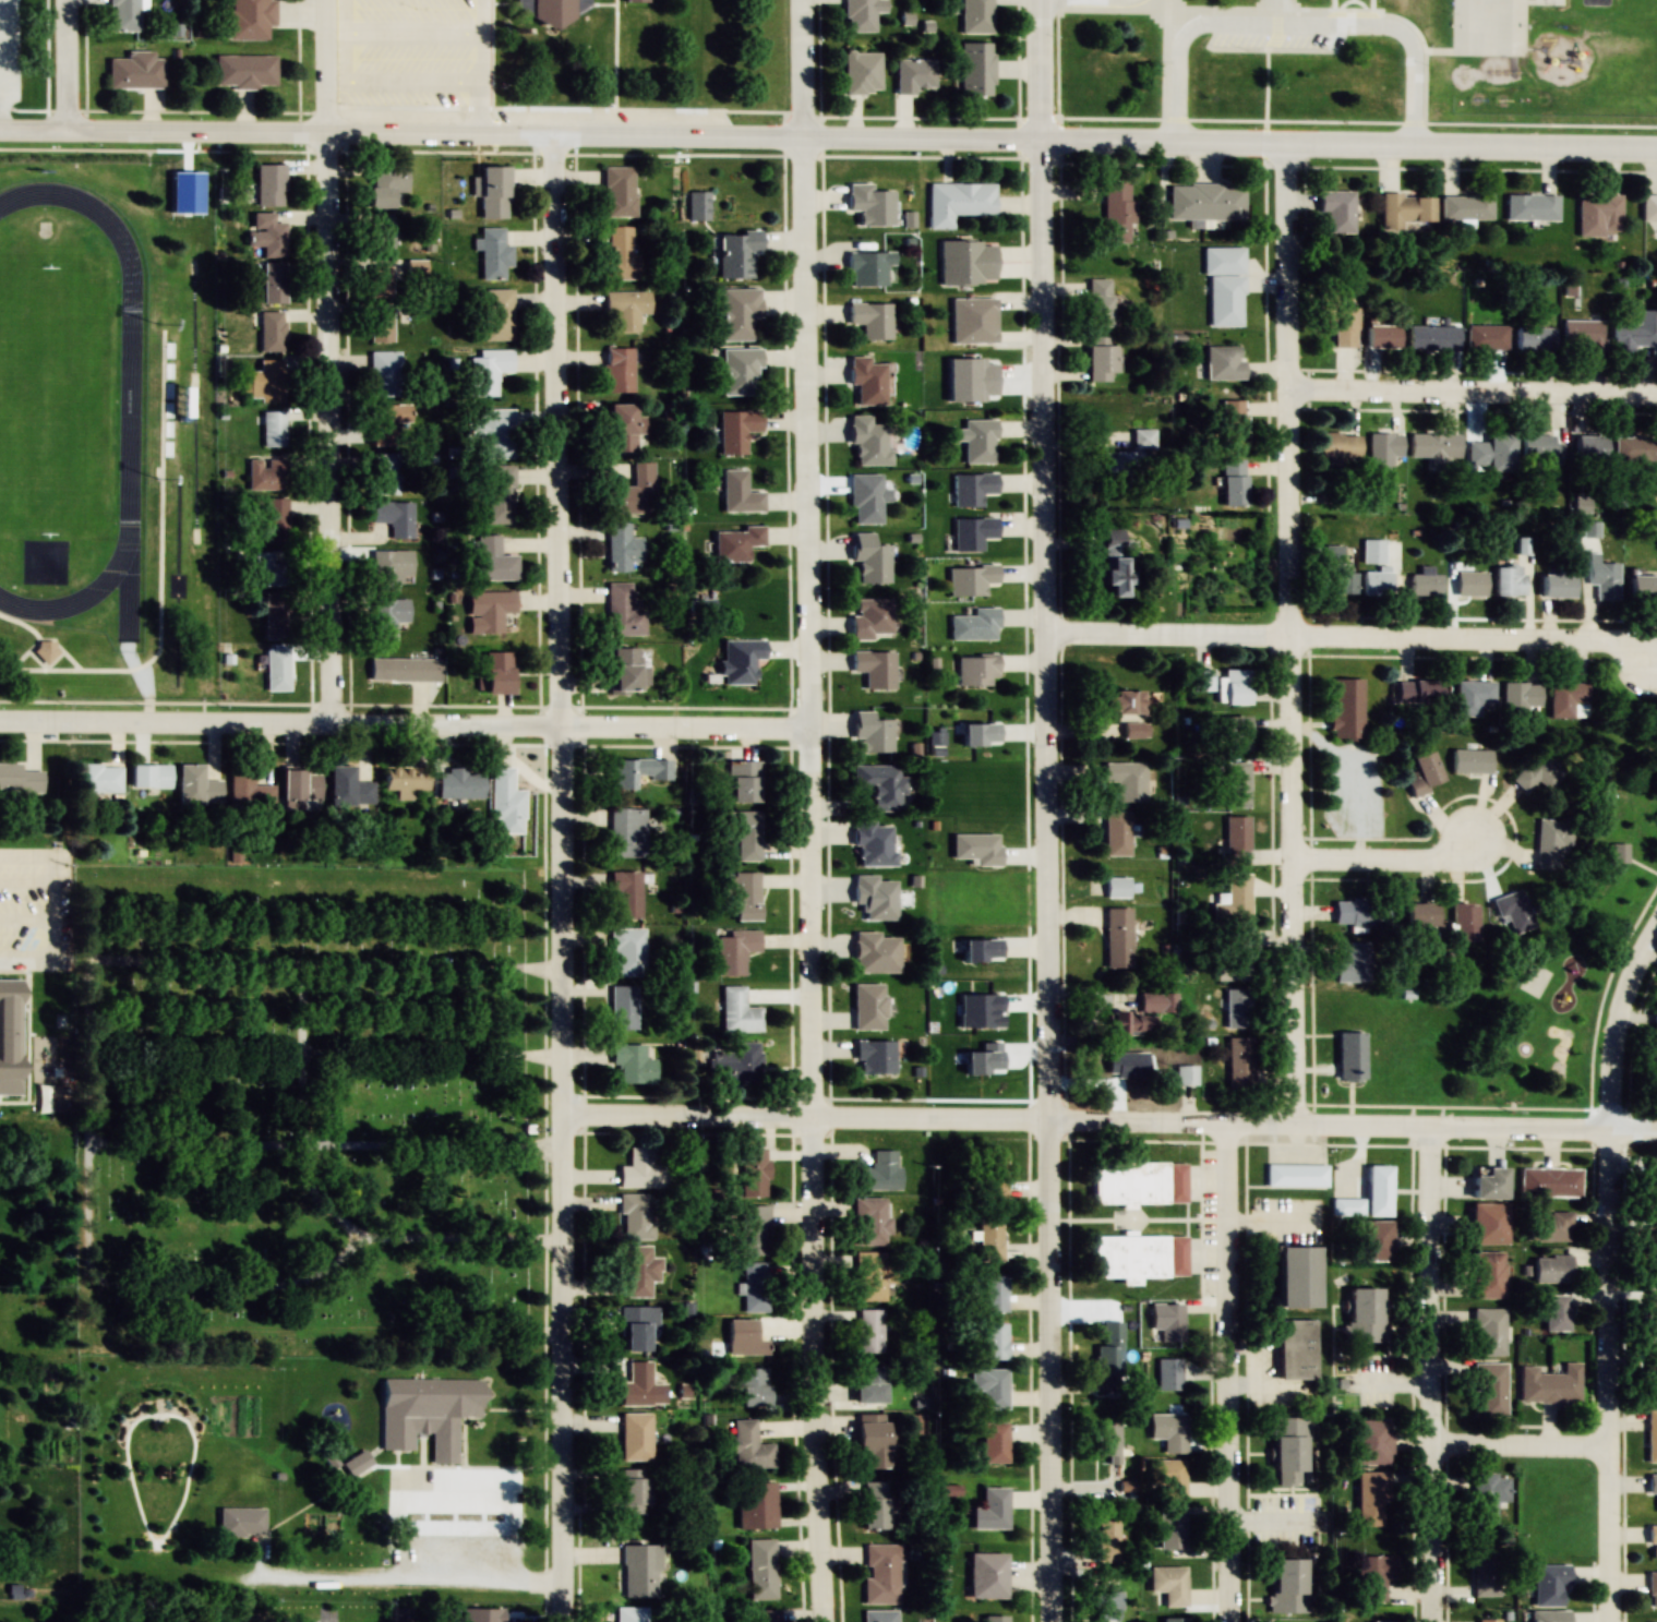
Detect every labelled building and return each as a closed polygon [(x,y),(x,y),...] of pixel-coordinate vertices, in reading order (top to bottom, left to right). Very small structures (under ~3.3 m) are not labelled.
[(109,32),(138,32),(138,0),(109,0),(109,32)] [(272,0),(229,0),(229,38),(271,38),(272,0)] [(515,23),(586,24),(587,0),(515,0),(515,23)] [(843,31),(873,31),(873,0),(843,0),(843,31)] [(991,33),(991,0),(961,0),(961,33),(991,33)] [(960,95),(992,95),(992,42),(961,42),(960,95)] [(125,58),(107,58),(107,88),(162,88),(162,58),(153,58),(153,51),(125,51),(125,58)] [(843,93),(879,93),(879,51),(843,51),(843,93)] [(275,87),(275,55),(213,55),(213,87),(275,87)] [(915,94),(915,88),(934,88),(934,59),(895,59),(895,94),(915,94)] [(282,165),(254,164),(254,206),(282,206),(282,165)] [(393,208),(393,193),(406,192),(406,165),(369,165),(369,208),(393,208)] [(478,218),(507,218),(507,166),(478,166),(478,218)] [(603,167),(604,217),(633,217),(632,166),(603,167)] [(1102,220),(1097,220),(1097,243),(1131,243),(1131,182),(1102,182),(1102,220)] [(869,183),(846,183),(846,211),(857,211),(857,225),(892,225),(892,190),(869,190),(869,183)] [(928,230),(952,230),(952,216),(993,216),(993,183),(928,183),(928,230)] [(1168,219),(1242,219),(1242,184),(1168,184),(1168,219)] [(1352,234),(1352,191),(1318,191),(1318,212),(1325,212),(1325,234),(1352,234)] [(707,192),(687,192),(687,220),(707,220),(707,192)] [(1431,221),(1431,194),(1380,194),(1380,228),(1402,228),(1402,221),(1431,221)] [(1440,220),(1491,220),(1491,194),(1440,194),(1440,220)] [(1558,194),(1505,194),(1505,221),(1558,221),(1558,194)] [(1620,194),(1577,194),(1577,235),(1620,235),(1620,194)] [(1656,222),(1656,194),(1641,194),(1641,222),(1656,222)] [(273,213),(250,213),(250,232),(245,232),(245,246),(261,246),(261,257),(284,257),(284,223),(273,223),(273,213)] [(391,222),(369,222),(369,254),(391,254),(391,222)] [(638,255),(630,255),(630,226),(605,226),(605,279),(638,279),(638,255)] [(511,245),(503,245),(503,228),(479,228),(480,280),(504,280),(504,266),(511,266),(511,245)] [(758,253),(758,231),(718,231),(718,278),(752,278),(752,253),(758,253)] [(941,285),(994,284),(993,241),(940,242),(941,285)] [(1208,275),(1208,326),(1241,326),(1242,248),(1203,248),(1203,275),(1208,275)] [(847,252),(847,286),(885,286),(885,266),(893,266),(893,252),(847,252)] [(425,274),(424,262),(407,262),(407,274),(425,274)] [(262,303),(285,303),(285,263),(262,263),(262,303)] [(368,298),(391,298),(391,266),(368,266),(368,298)] [(1085,326),(1109,326),(1109,279),(1085,279),(1085,326)] [(512,289),(482,289),(482,341),(512,341),(512,289)] [(720,341),(751,341),(751,319),(758,319),(758,289),(720,289),(720,341)] [(604,313),(615,313),(615,332),(638,332),(638,313),(648,313),(648,291),(604,291),(604,313)] [(994,342),(994,298),(951,298),(951,342),(994,342)] [(890,303),(847,303),(847,324),(861,324),(861,340),(890,340),(890,303)] [(1355,307),(1319,306),(1318,328),(1334,328),(1333,347),(1355,348),(1355,307)] [(391,342),(391,310),(368,310),(368,342),(391,342)] [(1613,351),(1633,351),(1633,347),(1656,347),(1656,310),(1639,310),(1638,324),(1613,324),(1613,351)] [(259,311),(259,351),(283,351),(283,311),(259,311)] [(1563,321),(1563,343),(1588,343),(1588,350),(1601,350),(1601,321),(1563,321)] [(1397,325),(1365,325),(1365,348),(1397,348),(1397,325)] [(1459,326),(1408,326),(1408,350),(1459,350),(1459,326)] [(1507,326),(1467,326),(1467,349),(1507,349),(1507,326)] [(1515,351),(1553,351),(1553,328),(1515,328),(1515,351)] [(1116,345),(1110,345),(1110,337),(1085,337),(1085,381),(1116,381),(1116,345)] [(1241,346),(1205,346),(1205,380),(1241,380),(1241,346)] [(604,392),(632,392),(632,348),(604,348),(604,392)] [(722,395),(758,395),(758,348),(722,348),(722,395)] [(469,397),(497,397),(497,373),(512,373),(512,349),(477,349),(477,356),(469,356),(469,397)] [(399,396),(399,352),(369,352),(369,396),(399,396)] [(883,405),(884,364),(868,363),(868,356),(848,356),(848,384),(856,384),(855,404),(883,405)] [(283,401),(283,359),(259,359),(259,371),(247,371),(247,401),(283,401)] [(184,387),(176,387),(176,417),(184,417),(184,387)] [(1221,401),(1221,447),(1244,447),(1244,401),(1221,401)] [(369,445),(396,445),(396,425),(409,425),(409,404),(369,405),(369,445)] [(606,451),(634,451),(634,430),(640,430),(640,420),(633,420),(633,404),(606,404),(606,451)] [(514,459),(514,409),(476,409),(476,459),(514,459)] [(719,411),(719,455),(745,454),(745,432),(759,431),(759,410),(719,411)] [(261,411),(261,447),(284,447),(284,411),(261,411)] [(855,465),(887,465),(887,424),(869,424),(869,415),(848,415),(849,445),(855,445),(855,465)] [(964,419),(964,429),(953,429),(953,441),(964,441),(964,463),(993,463),(993,419),(964,419)] [(1152,450),(1153,429),(1131,429),(1131,452),(1101,452),(1101,472),(1130,472),(1130,461),(1140,461),(1140,449),(1152,450)] [(1359,458),(1359,433),(1318,433),(1318,458),(1359,458)] [(1368,465),(1401,465),(1401,433),(1368,433),(1368,465)] [(1513,434),(1487,434),(1487,442),(1467,442),(1467,467),(1487,467),(1487,471),(1513,471),(1513,434)] [(1425,472),(1445,472),(1445,458),(1459,458),(1460,435),(1409,435),(1409,458),(1426,458),(1425,472)] [(1553,472),(1553,463),(1560,463),(1560,443),(1553,443),(1553,435),(1521,435),(1521,464),(1532,464),(1532,472),(1553,472)] [(1573,464),(1604,464),(1604,435),(1573,435),(1573,464)] [(1615,436),(1614,475),(1649,475),(1649,461),(1656,461),(1656,437),(1615,436)] [(398,495),(398,453),(372,453),(372,495),(398,495)] [(284,490),(284,459),(247,459),(247,490),(284,490)] [(1221,506),(1244,506),(1244,459),(1221,459),(1221,506)] [(604,486),(604,513),(653,513),(653,462),(631,462),(631,486),(604,486)] [(485,524),(513,524),(513,466),(485,466),(485,524)] [(745,492),(745,469),(722,469),(722,510),(761,510),(761,492),(745,492)] [(953,506),(981,506),(981,493),(995,493),(995,473),(953,473),(953,506)] [(849,475),(850,524),(881,524),(880,502),(887,502),(887,488),(881,488),(881,474),(849,475)] [(263,545),(286,545),(286,499),(263,499),(263,545)] [(413,537),(413,502),(371,502),(371,523),(389,523),(389,537),(413,537)] [(953,518),(953,551),(982,551),(982,539),(995,539),(995,518),(953,518)] [(641,538),(629,538),(629,523),(607,523),(607,572),(630,572),(630,562),(641,562),(641,538)] [(746,561),(746,546),(761,546),(761,525),(742,525),(742,530),(713,530),(713,561),(746,561)] [(1125,597),(1126,538),(1122,538),(1122,530),(1102,530),(1101,586),(1107,586),(1106,597),(1125,597)] [(888,545),(872,545),(872,533),(851,533),(851,561),(856,561),(856,583),(888,583),(888,545)] [(514,555),(500,555),(500,535),(475,535),(475,580),(514,580),(514,555)] [(1353,594),(1354,573),(1343,572),(1344,546),(1323,545),(1322,593),(1353,594)] [(370,551),(371,591),(400,591),(400,576),(412,576),(411,551),(370,551)] [(281,586),(281,552),(252,552),(252,586),(281,586)] [(1587,585),(1595,585),(1595,600),(1618,600),(1618,563),(1587,563),(1587,585)] [(984,595),(984,584),(995,584),(995,566),(948,566),(948,595),(984,595)] [(1410,596),(1441,596),(1441,573),(1431,574),(1431,566),(1418,566),(1419,574),(1410,574),(1410,596)] [(1494,595),(1525,595),(1525,566),(1494,566),(1494,595)] [(1572,568),(1554,568),(1554,573),(1540,573),(1540,597),(1572,597),(1572,568)] [(1486,571),(1455,571),(1455,595),(1486,595),(1486,571)] [(1629,575),(1629,599),(1656,600),(1656,576),(1629,575)] [(607,636),(643,636),(643,599),(631,599),(631,583),(607,583),(607,636)] [(501,634),(501,613),(513,613),(513,592),(467,592),(467,634),(501,634)] [(263,640),(286,640),(286,594),(263,594),(263,640)] [(890,599),(851,599),(851,638),(890,638),(890,599)] [(371,600),(371,641),(394,641),(394,622),(408,622),(408,600),(371,600)] [(996,608),(973,608),(973,615),(950,615),(950,640),(996,640),(996,608)] [(763,640),(721,640),(721,685),(753,685),(753,660),(763,660),(763,640)] [(52,661),(52,642),(36,642),(36,661),(52,661)] [(287,648),(264,648),(264,692),(287,692),(287,648)] [(609,648),(609,694),(638,694),(638,648),(609,648)] [(513,652),(483,652),(483,694),(513,694),(513,652)] [(850,673),(863,673),(863,689),(892,689),(892,652),(850,652),(850,673)] [(995,654),(957,654),(957,686),(995,686),(995,654)] [(440,658),(368,658),(368,682),(440,682),(440,658)] [(1247,669),(1221,669),(1221,705),(1247,705),(1247,669)] [(1362,678),(1331,678),(1330,738),(1361,738),(1362,678)] [(1396,680),(1396,703),(1440,703),(1440,680),(1396,680)] [(1455,682),(1455,717),(1480,717),(1480,703),(1494,703),(1494,682),(1455,682)] [(1539,706),(1539,683),(1503,683),(1503,715),(1526,715),(1526,706),(1539,706)] [(1587,683),(1549,683),(1549,718),(1587,718),(1587,683)] [(1142,714),(1142,692),(1102,692),(1102,714),(1142,714)] [(871,712),(852,712),(852,753),(890,753),(890,720),(871,720),(871,712)] [(1247,717),(1218,717),(1218,751),(1247,751),(1247,717)] [(1122,737),(1146,737),(1146,723),(1122,723),(1122,737)] [(1490,773),(1490,749),(1451,749),(1451,773),(1490,773)] [(1537,780),(1547,790),(1563,774),(1538,750),(1510,779),(1525,793),(1537,780)] [(1432,751),(1412,758),(1417,776),(1405,780),(1410,795),(1443,785),(1432,751)] [(635,789),(635,778),(669,778),(669,759),(609,760),(609,790),(635,789)] [(728,803),(759,803),(759,761),(728,761),(728,803)] [(1247,807),(1247,762),(1223,762),(1223,807),(1247,807)] [(0,763),(0,792),(41,792),(41,771),(18,771),(18,763),(0,763)] [(1115,802),(1144,802),(1144,763),(1103,763),(1103,782),(1115,782),(1115,802)] [(121,793),(121,764),(74,764),(74,793),(121,793)] [(229,808),(273,808),(273,785),(252,785),(252,764),(229,764),(229,808)] [(869,810),(900,811),(901,776),(896,776),(896,765),(851,764),(851,787),(869,787),(869,810)] [(129,788),(169,788),(169,765),(129,765),(129,788)] [(177,765),(177,805),(220,805),(220,781),(201,781),(201,765),(177,765)] [(329,805),(374,805),(374,782),(353,782),(353,766),(329,766),(329,805)] [(396,801),(413,801),(413,791),(428,791),(428,767),(383,767),(383,790),(396,790),(396,801)] [(524,790),(513,790),(513,767),(491,767),(491,834),(524,834),(524,790)] [(482,770),(437,770),(437,798),(482,798),(482,770)] [(319,810),(319,771),(280,771),(280,810),(319,810)] [(609,857),(646,857),(646,809),(609,809),(609,857)] [(724,835),(737,835),(737,861),(759,861),(759,812),(724,812),(724,835)] [(1128,855),(1128,812),(1104,812),(1104,855),(1128,855)] [(1559,856),(1570,856),(1571,820),(1536,819),(1535,866),(1559,867),(1559,856)] [(854,822),(854,866),(891,866),(891,822),(854,822)] [(1246,832),(1224,832),(1224,867),(1246,867),(1246,832)] [(609,892),(616,892),(616,919),(640,919),(640,872),(609,872),(609,892)] [(734,889),(734,921),(759,921),(759,873),(731,873),(731,880),(729,880),(729,889),(734,889)] [(1249,927),(1249,874),(1226,874),(1226,927),(1249,927)] [(853,904),(862,904),(862,921),(894,920),(893,881),(875,881),(875,875),(852,875),(853,904)] [(1129,898),(1129,877),(1105,877),(1105,898),(1129,898)] [(1533,927),(1519,890),(1493,899),(1507,937),(1533,927)] [(1333,926),(1388,926),(1388,898),(1333,898),(1333,926)] [(1435,903),(1404,903),(1404,926),(1435,926),(1435,903)] [(1477,903),(1451,903),(1451,941),(1477,941),(1477,903)] [(1129,908),(1104,908),(1104,968),(1129,968),(1129,908)] [(644,977),(644,928),(610,928),(610,977),(644,977)] [(759,932),(717,932),(717,976),(744,976),(744,952),(759,952),(759,932)] [(897,973),(897,937),(878,937),(877,932),(853,932),(853,973),(897,973)] [(1216,981),(1247,981),(1247,936),(1216,936),(1216,981)] [(1333,981),(1368,981),(1368,942),(1346,942),(1346,958),(1333,958),(1333,981)] [(0,980),(0,1095),(20,1095),(19,979),(0,980)] [(881,984),(852,984),(852,1030),(881,1030),(881,984)] [(610,1030),(635,1030),(635,986),(610,986),(610,1030)] [(744,986),(721,986),(722,1032),(761,1032),(760,1007),(744,1007),(744,986)] [(1225,1029),(1248,1029),(1248,989),(1225,989),(1225,1029)] [(1147,1013),(1176,1013),(1177,993),(1139,993),(1139,1012),(1109,1012),(1109,1035),(1147,1035),(1147,1013)] [(1362,1082),(1362,1032),(1336,1032),(1336,1082),(1362,1082)] [(1250,1038),(1227,1038),(1227,1089),(1250,1089),(1250,1038)] [(892,1041),(854,1041),(854,1075),(892,1075),(892,1041)] [(760,1042),(731,1042),(731,1052),(709,1052),(709,1084),(760,1084),(760,1042)] [(654,1084),(654,1059),(644,1059),(644,1045),(611,1045),(611,1065),(619,1065),(619,1084),(654,1084)] [(1106,1075),(1136,1075),(1136,1053),(1106,1053),(1106,1075)] [(1196,1066),(1175,1066),(1175,1085),(1196,1085),(1196,1066)] [(618,1186),(658,1187),(659,1148),(629,1147),(628,1166),(619,1166),(618,1186)] [(766,1197),(766,1149),(740,1149),(740,1197),(766,1197)] [(871,1151),(871,1168),(852,1168),(852,1190),(897,1190),(897,1151),(871,1151)] [(1003,1199),(1003,1154),(980,1154),(980,1199),(1003,1199)] [(1135,1164),(1135,1158),(1091,1159),(1092,1206),(1185,1204),(1184,1163),(1135,1164)] [(1325,1165),(1265,1165),(1265,1188),(1325,1188),(1325,1165)] [(1365,1217),(1388,1217),(1388,1166),(1365,1166),(1365,1217)] [(1505,1199),(1505,1169),(1483,1168),(1483,1176),(1471,1176),(1471,1199),(1505,1199)] [(1519,1197),(1581,1197),(1581,1169),(1519,1169),(1519,1197)] [(651,1240),(651,1194),(620,1194),(620,1240),(651,1240)] [(886,1198),(854,1198),(854,1246),(886,1246),(886,1198)] [(1332,1215),(1361,1215),(1361,1200),(1332,1200),(1332,1215)] [(1470,1244),(1505,1244),(1505,1204),(1470,1204),(1470,1244)] [(768,1206),(740,1206),(740,1255),(768,1255),(768,1206)] [(1529,1241),(1570,1241),(1570,1213),(1529,1213),(1529,1241)] [(977,1220),(977,1262),(1000,1262),(1000,1220),(977,1220)] [(1390,1262),(1390,1222),(1351,1222),(1351,1262),(1390,1262)] [(1091,1280),(1120,1280),(1120,1287),(1138,1287),(1138,1278),(1185,1278),(1185,1237),(1091,1237),(1091,1280)] [(650,1246),(619,1246),(619,1270),(625,1270),(625,1298),(650,1298),(650,1246)] [(1313,1248),(1275,1248),(1275,1309),(1313,1309),(1313,1248)] [(859,1287),(859,1302),(884,1302),(884,1252),(853,1252),(853,1287),(859,1287)] [(1474,1298),(1504,1298),(1504,1252),(1474,1252),(1474,1298)] [(1570,1256),(1533,1256),(1533,1283),(1570,1283),(1570,1256)] [(742,1313),(768,1312),(767,1263),(741,1263),(742,1313)] [(981,1277),(981,1313),(1004,1313),(1004,1277),(981,1277)] [(1384,1343),(1384,1289),(1347,1289),(1347,1343),(1384,1343)] [(1569,1332),(1569,1295),(1545,1295),(1545,1332),(1569,1332)] [(1182,1305),(1160,1305),(1160,1342),(1182,1342),(1182,1305)] [(657,1307),(620,1307),(619,1352),(647,1353),(647,1331),(656,1331),(657,1307)] [(1504,1355),(1504,1309),(1474,1309),(1474,1355),(1504,1355)] [(882,1310),(855,1310),(855,1354),(882,1354),(882,1310)] [(767,1341),(755,1341),(755,1320),(727,1320),(727,1356),(767,1356),(767,1341)] [(1314,1320),(1277,1320),(1277,1380),(1314,1380),(1314,1320)] [(982,1361),(1004,1361),(1004,1324),(982,1324),(982,1361)] [(1104,1346),(1095,1346),(1095,1374),(1118,1374),(1118,1324),(1104,1324),(1104,1346)] [(1656,1402),(1656,1349),(1646,1349),(1646,1374),(1654,1374),(1654,1402),(1656,1402)] [(1156,1355),(1156,1392),(1181,1392),(1181,1355),(1156,1355)] [(620,1405),(664,1405),(664,1384),(650,1384),(650,1362),(627,1363),(628,1382),(620,1382),(620,1405)] [(1505,1363),(1476,1363),(1476,1416),(1505,1416),(1505,1363)] [(1562,1374),(1537,1374),(1537,1366),(1519,1366),(1519,1403),(1579,1404),(1580,1363),(1562,1363),(1562,1374)] [(855,1404),(883,1404),(883,1367),(855,1367),(855,1404)] [(741,1408),(767,1408),(767,1369),(741,1369),(741,1408)] [(1004,1410),(1004,1370),(969,1370),(969,1394),(979,1394),(979,1410),(1004,1410)] [(456,1464),(457,1418),(481,1418),(482,1380),(381,1379),(380,1450),(412,1450),(412,1434),(431,1434),(430,1463),(456,1464)] [(1656,1462),(1656,1411),(1646,1411),(1646,1462),(1656,1462)] [(620,1460),(649,1460),(649,1413),(620,1413),(620,1460)] [(855,1452),(863,1452),(863,1468),(886,1468),(885,1414),(854,1415),(855,1452)] [(1149,1439),(1163,1439),(1163,1455),(1185,1455),(1185,1414),(1149,1414),(1149,1439)] [(1303,1436),(1310,1436),(1310,1419),(1271,1418),(1270,1486),(1303,1486),(1303,1436)] [(732,1421),(732,1438),(725,1438),(725,1454),(734,1454),(734,1468),(772,1467),(772,1444),(755,1445),(755,1420),(732,1421)] [(1350,1420),(1350,1465),(1389,1465),(1389,1420),(1350,1420)] [(1004,1423),(980,1423),(980,1464),(1004,1464),(1004,1423)] [(1095,1458),(1126,1458),(1126,1447),(1118,1447),(1118,1425),(1095,1425),(1095,1458)] [(351,1479),(373,1464),(362,1449),(340,1464),(351,1479)] [(1184,1461),(1149,1461),(1149,1498),(1184,1498),(1184,1461)] [(649,1477),(643,1477),(643,1469),(619,1469),(619,1513),(649,1513),(649,1477)] [(1382,1473),(1356,1473),(1356,1528),(1382,1528),(1382,1473)] [(1495,1527),(1495,1501),(1507,1501),(1508,1473),(1471,1473),(1470,1527),(1495,1527)] [(1647,1475),(1647,1493),(1656,1493),(1656,1475),(1647,1475)] [(773,1528),(773,1481),(737,1481),(737,1528),(773,1528)] [(886,1528),(886,1481),(862,1481),(862,1528),(886,1528)] [(980,1487),(980,1507),(970,1507),(970,1528),(1004,1528),(1004,1487),(980,1487)] [(1185,1504),(1158,1504),(1158,1549),(1185,1549),(1185,1504)] [(264,1507),(218,1507),(218,1536),(264,1536),(264,1507)] [(1117,1519),(1094,1519),(1094,1561),(1117,1561),(1117,1519)] [(1648,1525),(1648,1557),(1656,1557),(1656,1525),(1648,1525)] [(748,1539),(749,1599),(775,1598),(774,1539),(748,1539)] [(863,1603),(899,1603),(900,1544),(864,1543),(863,1603)] [(622,1545),(622,1596),(658,1596),(657,1544),(622,1545)] [(1498,1547),(1473,1547),(1473,1595),(1498,1595),(1498,1547)] [(1004,1598),(1004,1553),(968,1553),(968,1598),(1004,1598)] [(1383,1601),(1383,1577),(1395,1577),(1395,1556),(1355,1556),(1355,1601),(1383,1601)] [(1271,1558),(1271,1613),(1308,1614),(1309,1559),(1271,1558)] [(1568,1584),(1568,1564),(1534,1564),(1534,1605),(1560,1605),(1560,1584),(1568,1584)] [(1185,1567),(1149,1567),(1149,1592),(1163,1591),(1163,1606),(1185,1606),(1185,1567)] [(1648,1571),(1648,1607),(1656,1607),(1656,1571),(1648,1571)] [(1118,1591),(1093,1591),(1093,1621),(1118,1621),(1118,1591)] [(646,1607),(614,1607),(614,1621),(646,1621),(646,1607)] [(500,1608),(461,1608),(461,1621),(500,1621),(500,1608)] [(754,1621),(781,1621),(781,1610),(754,1610),(754,1621)] [(899,1610),(863,1610),(863,1621),(899,1621),(899,1610)] [(1568,1610),(1531,1610),(1531,1621),(1568,1621),(1568,1610)]
